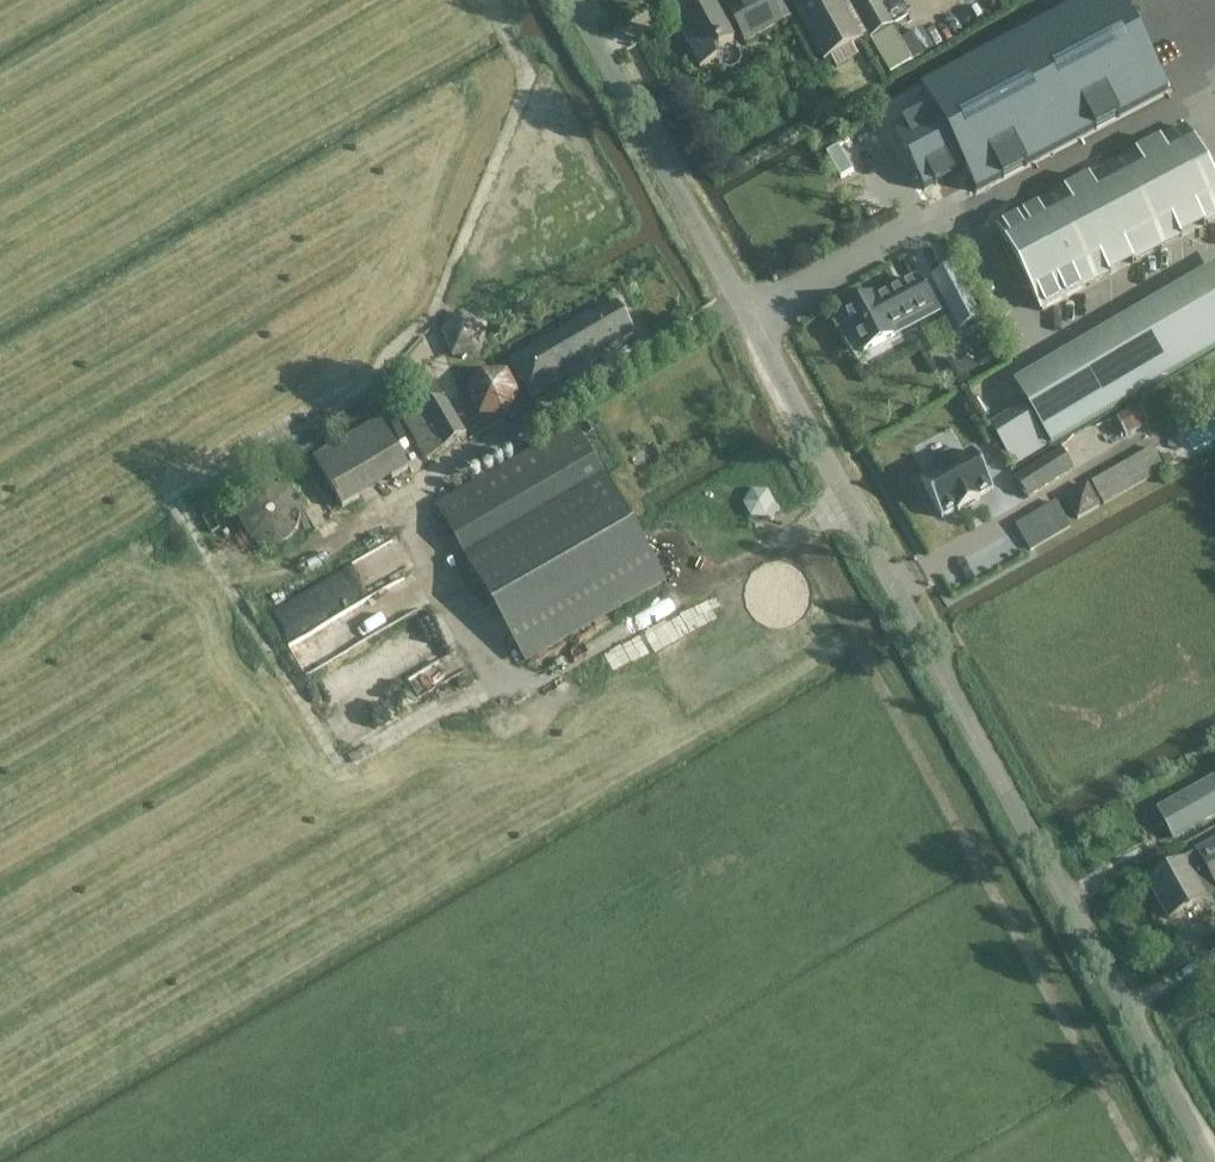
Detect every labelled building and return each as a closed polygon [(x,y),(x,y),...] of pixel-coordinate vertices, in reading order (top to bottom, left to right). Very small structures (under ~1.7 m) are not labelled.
[(676,23),(701,67),(718,57),(715,51),(735,40),(728,28),(736,24),(746,42),(783,21),(791,17),(782,0),(739,0),(726,7),(729,13),(722,17),(712,0),(703,0),(695,4),(699,11),(676,23)] [(824,62),(864,39),(842,0),(789,0),(824,62)] [(850,2),(871,39),(894,26),(880,2),(879,0),(854,0),(850,2)] [(868,118),(914,199),(966,169),(977,189),(1152,90),(1101,0),(1075,0),(868,118)] [(894,26),(870,41),(890,74),(914,61),(925,54),(913,34),(902,40),(894,26)] [(998,226),(1043,311),(1214,220),(1214,183),(1185,127),(998,226)] [(845,312),(871,360),(894,347),(887,332),(907,321),(908,324),(952,301),(930,261),(887,285),(889,288),(845,312)] [(635,336),(615,303),(594,315),(593,312),(509,361),(532,399),(603,359),(601,354),(635,336)] [(441,332),(453,358),(481,354),(487,326),(462,313),(441,332)] [(491,423),(527,396),(500,361),(464,387),(491,423)] [(1075,365),(1023,396),(1051,445),(1103,415),(1075,365)] [(992,403),(1019,393),(1009,368),(982,378),(992,403)] [(419,413),(404,421),(425,460),(467,436),(446,398),(444,398),(433,379),(408,395),(419,413)] [(1140,404),(1120,415),(1130,433),(1150,422),(1140,404)] [(315,456),(345,505),(410,467),(380,418),(315,456)] [(576,426),(438,507),(457,540),(474,571),(527,664),(667,584),(605,475),(604,476),(595,460),(576,426)] [(1029,500),(1075,471),(1062,449),(1016,477),(1029,500)] [(921,480),(942,518),(957,509),(959,512),(980,500),(979,497),(994,489),(972,451),(958,459),(956,455),(949,453),(935,462),(933,468),(935,472),(921,480)] [(1170,454),(1162,459),(1167,468),(1176,463),(1170,454)] [(1089,484),(1069,492),(1078,512),(1098,504),(1089,484)] [(301,517),(301,515),(299,505),(296,500),(293,495),(285,489),(279,487),(274,486),(269,486),(262,487),(257,490),(252,493),(248,497),(245,503),(243,508),(242,513),(242,519),(243,524),(246,529),(250,535),(255,540),(260,542),(270,544),(278,544),(282,542),(287,540),(292,536),(295,532),(298,527),(301,517)] [(779,507),(767,489),(749,488),(742,500),(751,517),(770,517),(779,507)] [(1057,501),(1016,526),(1032,552),(1072,528),(1057,501)] [(1158,811),(1173,840),(1214,817),(1214,779),(1158,811)] [(1185,861),(1148,881),(1169,919),(1207,899),(1208,900),(1214,896),(1214,842),(1196,853),(1185,860),(1185,861)]
